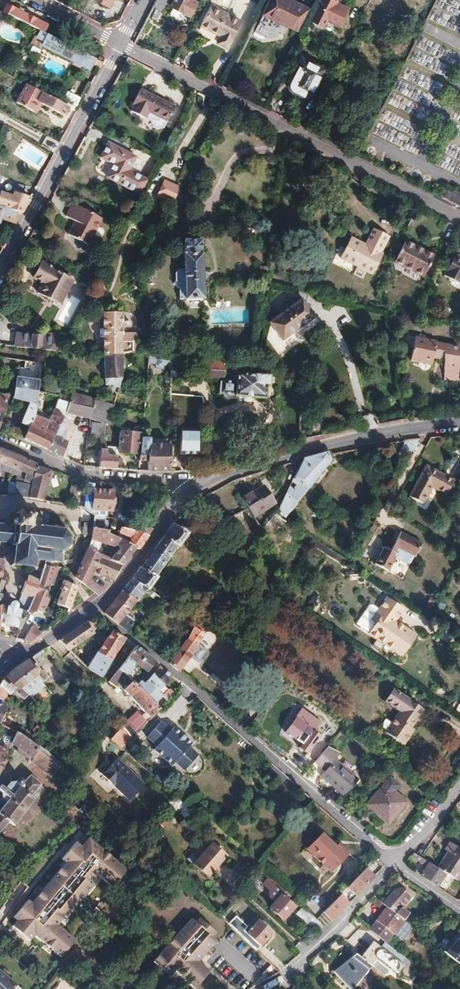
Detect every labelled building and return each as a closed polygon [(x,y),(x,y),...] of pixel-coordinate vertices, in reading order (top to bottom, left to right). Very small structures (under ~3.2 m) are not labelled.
[(169,7),(182,14),(189,0),(173,0),(169,7)] [(308,6),(298,0),(271,0),(265,12),(297,28),(308,6)] [(308,21),(322,28),(325,21),(338,27),(347,9),(334,3),(336,0),(319,0),(308,21)] [(47,24),(6,3),(2,12),(3,12),(36,29),(43,33),(47,24)] [(224,52),(238,25),(207,10),(198,29),(218,39),(214,47),(224,52)] [(60,23),(50,18),(47,24),(43,33),(52,37),(60,23)] [(36,29),(34,32),(38,34),(36,37),(43,40),(41,46),(86,69),(90,62),(93,63),(92,64),(99,68),(102,62),(52,37),(43,33),(36,29)] [(307,101),(312,91),(308,89),(318,67),(300,58),(287,84),(287,86),(287,88),(288,90),(289,92),(307,101)] [(318,67),(308,89),(312,91),(323,69),(318,67)] [(16,100),(15,102),(32,111),(37,101),(43,104),(63,115),(68,107),(24,84),(20,91),(17,92),(14,97),(16,100)] [(146,112),(165,122),(172,107),(138,90),(130,104),(132,105),(129,111),(143,118),(146,112)] [(43,104),(37,101),(32,111),(38,113),(43,104)] [(129,169),(135,160),(108,146),(100,161),(112,167),(105,180),(120,187),(122,183),(129,169)] [(146,178),(129,169),(122,183),(139,191),(146,178)] [(180,186),(164,178),(157,192),(173,200),(180,186)] [(442,198),(456,206),(459,199),(459,198),(445,191),(442,198)] [(21,212),(29,197),(13,192),(10,199),(0,196),(0,206),(15,210),(21,212)] [(1,219),(15,223),(21,212),(15,210),(0,206),(0,221),(1,219)] [(96,231),(100,223),(70,208),(63,221),(72,226),(66,239),(87,249),(92,238),(95,232),(96,231)] [(379,253),(387,237),(371,229),(363,245),(349,238),(338,259),(355,268),(352,274),(362,280),(365,274),(371,276),(382,254),(379,253)] [(96,231),(95,232),(92,238),(97,241),(100,240),(102,236),(101,233),(96,231)] [(199,299),(199,241),(182,241),(182,270),(176,270),(172,274),(172,282),(176,290),(175,300),(199,299)] [(421,279),(432,259),(402,245),(392,264),(421,279)] [(450,260),(439,281),(457,291),(459,286),(459,265),(450,260)] [(59,305),(72,279),(40,263),(32,277),(43,282),(37,294),(59,305)] [(313,317),(298,301),(269,329),(284,345),(313,317)] [(115,356),(130,355),(131,337),(116,337),(117,316),(99,316),(98,357),(115,356)] [(458,367),(458,346),(441,343),(441,341),(415,336),(410,359),(431,363),(433,355),(443,357),(443,379),(459,379),(459,367),(458,367)] [(5,353),(49,355),(50,339),(33,339),(33,342),(9,342),(9,348),(0,348),(0,352),(5,353)] [(115,356),(98,357),(100,381),(102,381),(103,388),(106,388),(106,391),(114,392),(117,380),(115,356)] [(164,358),(143,356),(142,365),(150,366),(149,369),(157,369),(157,366),(164,367),(164,358)] [(185,360),(164,358),(164,367),(165,379),(168,378),(172,377),(175,375),(178,373),(180,370),(182,367),(184,364),(185,360)] [(218,376),(219,363),(197,361),(202,377),(213,378),(218,376)] [(231,384),(215,383),(214,397),(260,399),(261,386),(264,386),(264,376),(232,375),(231,384)] [(35,396),(36,387),(13,386),(12,396),(10,396),(8,405),(24,412),(20,423),(30,427),(34,417),(35,396)] [(62,399),(61,405),(90,410),(91,402),(92,402),(69,397),(68,401),(62,399)] [(106,425),(108,417),(111,408),(91,402),(90,410),(88,417),(106,425)] [(140,408),(118,403),(117,409),(120,410),(140,415),(140,408)] [(61,405),(56,404),(55,411),(49,423),(34,417),(30,427),(25,439),(59,455),(65,440),(59,437),(64,427),(63,426),(65,423),(67,424),(68,420),(66,420),(68,415),(88,419),(88,417),(90,410),(61,405)] [(88,429),(88,431),(99,435),(100,429),(88,424),(88,427),(88,429)] [(139,438),(139,434),(118,433),(116,448),(116,452),(138,454),(139,438)] [(146,471),(167,471),(167,454),(167,442),(157,442),(157,446),(146,446),(146,438),(139,438),(138,454),(138,455),(138,460),(146,460),(146,471)] [(398,441),(391,455),(401,461),(412,438),(398,441)] [(98,467),(115,469),(116,452),(116,448),(107,448),(107,452),(100,451),(98,467)] [(14,470),(13,473),(19,475),(14,495),(18,495),(27,497),(36,467),(36,465),(29,461),(20,457),(10,453),(1,450),(0,450),(0,465),(14,470)] [(326,451),(302,459),(274,516),(278,519),(280,515),(285,518),(329,458),(328,455),(326,451)] [(440,493),(446,479),(419,466),(404,497),(417,504),(426,486),(440,493)] [(46,483),(49,484),(52,471),(36,467),(27,497),(30,498),(36,500),(42,501),(46,483)] [(256,484),(244,490),(253,511),(254,510),(254,512),(276,501),(267,483),(257,487),(256,484)] [(76,498),(78,487),(70,485),(68,497),(76,498)] [(111,511),(113,492),(93,490),(92,510),(111,511)] [(82,522),(83,522),(93,523),(94,519),(94,514),(82,506),(82,507),(82,522)] [(4,536),(12,537),(12,540),(15,540),(12,562),(10,564),(11,565),(13,563),(31,565),(34,568),(35,567),(33,564),(34,558),(47,560),(61,561),(63,552),(64,551),(63,548),(65,547),(67,545),(70,547),(71,545),(68,544),(69,542),(70,539),(70,536),(72,536),(71,534),(69,534),(68,533),(66,531),(64,530),(65,527),(64,526),(63,529),(56,528),(56,525),(54,525),(53,527),(47,527),(39,526),(40,513),(40,511),(37,511),(37,514),(21,512),(21,510),(19,510),(19,512),(15,511),(15,514),(18,515),(17,522),(16,521),(14,521),(13,521),(12,522),(11,524),(11,525),(12,527),(0,525),(0,536),(4,536)] [(40,513),(39,526),(47,527),(48,514),(40,513)] [(278,519),(274,516),(268,529),(276,534),(283,532),(287,525),(278,519)] [(163,615),(168,606),(143,592),(153,580),(151,579),(173,549),(174,550),(190,526),(179,517),(172,524),(142,566),(140,565),(120,592),(134,603),(155,613),(155,611),(163,615)] [(102,529),(103,520),(94,519),(93,523),(93,528),(102,529)] [(133,533),(126,543),(135,547),(137,549),(151,528),(146,524),(141,521),(136,528),(122,524),(121,530),(133,533)] [(82,532),(92,533),(93,528),(93,523),(83,522),(82,532)] [(104,550),(102,555),(121,564),(135,547),(126,543),(106,531),(106,529),(102,529),(93,528),(92,533),(92,539),(114,546),(115,545),(119,547),(114,554),(104,550)] [(382,572),(392,557),(395,551),(412,560),(420,546),(397,534),(386,552),(378,547),(369,564),(382,572)] [(121,564),(102,555),(88,548),(74,577),(86,586),(92,570),(112,581),(121,564)] [(395,551),(392,557),(408,566),(412,560),(395,551)] [(56,565),(46,563),(39,578),(23,616),(33,610),(40,594),(43,596),(56,565)] [(2,605),(0,621),(0,625),(18,629),(23,616),(39,578),(31,576),(32,574),(23,571),(22,574),(6,570),(4,589),(20,592),(16,602),(14,602),(13,602),(12,603),(11,604),(11,606),(11,607),(2,605)] [(59,594),(56,604),(69,608),(76,587),(65,583),(61,594),(59,594)] [(133,625),(122,617),(134,603),(120,592),(103,613),(118,625),(127,632),(133,625)] [(371,607),(367,608),(355,626),(376,641),(372,647),(380,653),(384,646),(402,659),(416,638),(394,623),(401,613),(384,601),(377,611),(371,607)] [(24,631),(33,610),(23,616),(18,629),(24,631)] [(176,671),(193,651),(207,628),(194,618),(169,662),(168,664),(176,671)] [(84,622),(57,640),(68,650),(92,634),(84,622)] [(41,634),(32,625),(23,640),(30,641),(41,634)] [(124,640),(111,630),(87,669),(100,678),(112,657),(124,640)] [(158,710),(167,700),(158,691),(145,680),(141,684),(133,678),(132,679),(126,673),(132,664),(145,673),(153,662),(133,647),(117,670),(137,687),(158,710)] [(13,670),(1,681),(11,691),(18,698),(24,693),(25,695),(39,685),(38,683),(44,679),(30,658),(13,670)] [(145,680),(158,691),(171,677),(158,666),(145,680)] [(158,710),(137,687),(117,670),(108,683),(115,688),(117,686),(123,690),(150,719),(153,715),(158,710)] [(6,696),(11,691),(1,681),(0,682),(0,700),(2,701),(6,696)] [(403,724),(417,705),(386,684),(378,696),(393,707),(379,728),(396,740),(406,725),(403,724)] [(323,724),(302,709),(285,732),(298,742),(310,727),(317,732),(323,724)] [(146,723),(135,713),(125,724),(135,735),(140,731),(146,723)] [(156,748),(153,752),(172,767),(175,764),(184,772),(198,756),(188,748),(191,745),(173,729),(170,732),(160,724),(146,739),(156,748)] [(3,728),(0,733),(13,740),(15,735),(3,728)] [(122,751),(132,739),(122,728),(110,741),(122,751)] [(27,742),(15,735),(13,740),(10,746),(30,756),(35,746),(27,742)] [(324,770),(320,775),(343,794),(356,778),(333,759),(338,753),(324,746),(312,760),(324,770)] [(108,769),(100,777),(130,805),(145,788),(118,762),(110,770),(108,769)] [(0,791),(0,793),(0,794),(7,801),(0,810),(0,833),(9,823),(12,825),(38,794),(34,791),(41,783),(30,774),(23,782),(22,782),(21,781),(20,781),(18,781),(17,782),(16,783),(16,785),(12,781),(10,781),(8,782),(0,791)] [(405,801),(384,783),(366,804),(388,822),(405,801)] [(93,797),(86,791),(72,806),(79,812),(93,797)] [(176,801),(162,816),(169,823),(176,815),(186,824),(194,816),(176,801)] [(322,832),(310,845),(317,853),(315,856),(331,871),(349,852),(339,843),(336,846),(334,848),(328,842),(330,840),(322,832)] [(113,887),(128,869),(88,836),(81,844),(77,840),(61,859),(65,862),(31,903),(27,900),(13,917),(18,921),(13,927),(32,942),(36,938),(62,959),(77,941),(60,928),(102,877),(113,887)] [(436,867),(445,873),(454,879),(459,870),(459,849),(447,841),(443,848),(446,850),(436,867)] [(226,856),(212,843),(192,864),(206,877),(226,856)] [(317,853),(310,845),(307,848),(315,856),(317,853)] [(419,874),(438,886),(445,873),(436,867),(418,856),(413,853),(411,855),(410,857),(424,866),(419,874)] [(218,877),(233,882),(238,870),(222,865),(218,877)] [(365,869),(347,887),(356,895),(373,876),(365,869)] [(289,896),(269,878),(262,886),(268,890),(269,897),(274,902),(269,907),(283,919),(294,907),(285,900),(289,896)] [(408,914),(399,907),(409,894),(399,886),(392,888),(381,902),(386,907),(403,920),(408,914)] [(339,895),(332,902),(341,911),(348,903),(339,895)] [(332,902),(322,912),(331,921),(341,911),(332,902)] [(316,919),(302,907),(295,916),(308,928),(316,919)] [(393,933),(403,920),(386,907),(376,920),(393,933)] [(322,913),(318,918),(326,925),(330,920),(322,913)] [(193,918),(153,962),(183,988),(196,988),(214,969),(202,959),(218,940),(214,937),(218,932),(201,918),(197,922),(193,918)] [(247,932),(240,925),(235,930),(255,949),(271,933),(258,920),(247,932)] [(386,942),(393,933),(376,920),(369,929),(386,942)] [(456,936),(444,952),(459,965),(459,939),(456,936)] [(333,972),(349,988),(351,988),(372,961),(393,978),(401,968),(370,943),(360,955),(357,953),(333,972)] [(0,972),(0,988),(21,988),(0,972)]
